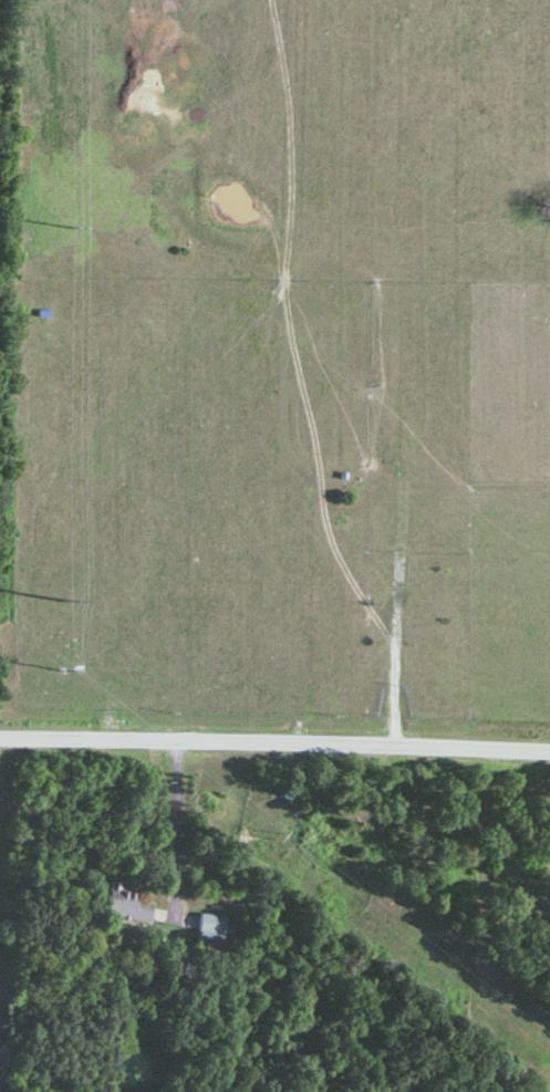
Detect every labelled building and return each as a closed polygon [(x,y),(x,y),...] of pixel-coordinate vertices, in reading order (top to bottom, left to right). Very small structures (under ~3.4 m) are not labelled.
[(149,924),(152,905),(135,902),(137,888),(107,884),(102,917),(149,924)] [(225,918),(199,915),(195,945),(224,948),(226,930),(224,930),(225,918)]
